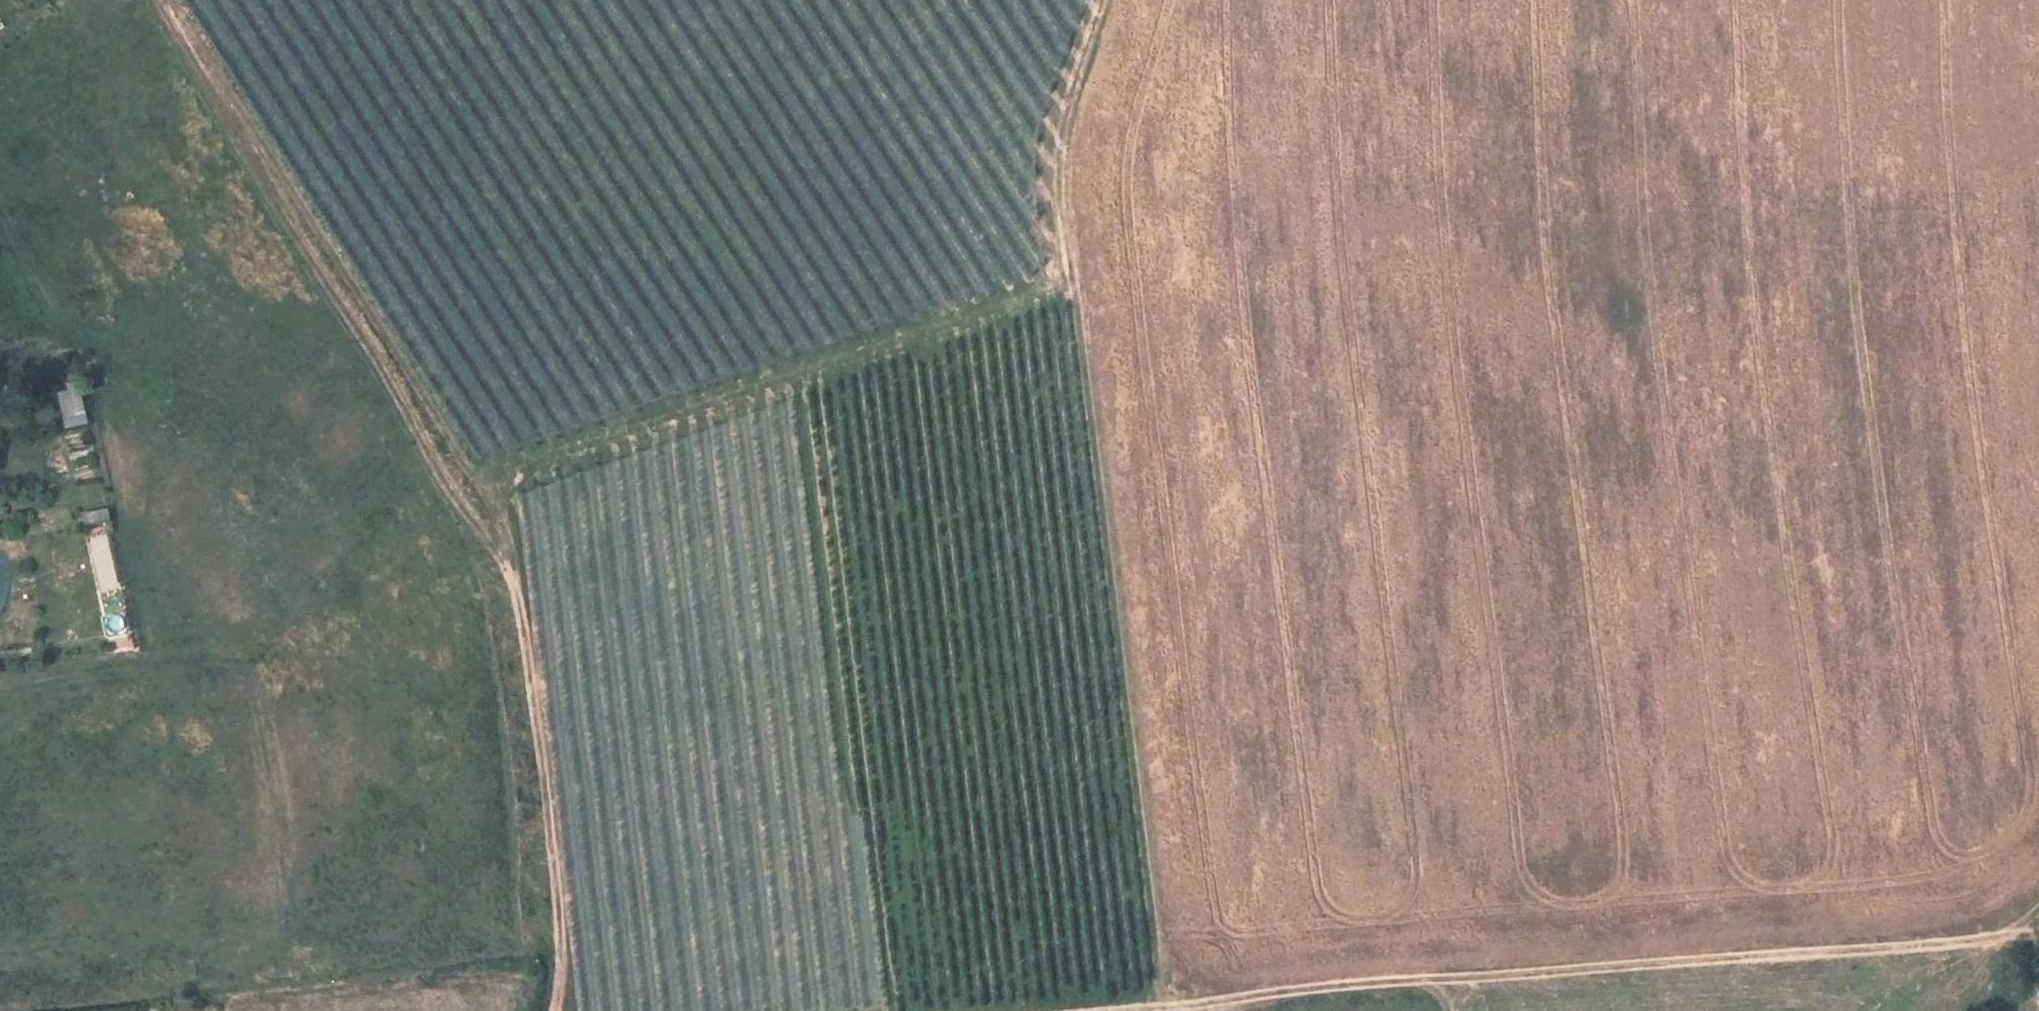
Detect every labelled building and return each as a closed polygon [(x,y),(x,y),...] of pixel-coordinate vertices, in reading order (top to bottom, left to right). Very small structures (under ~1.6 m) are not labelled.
[(82,388),(59,392),(65,427),(88,423),(82,388)] [(89,525),(109,521),(107,510),(87,514),(89,525)]
